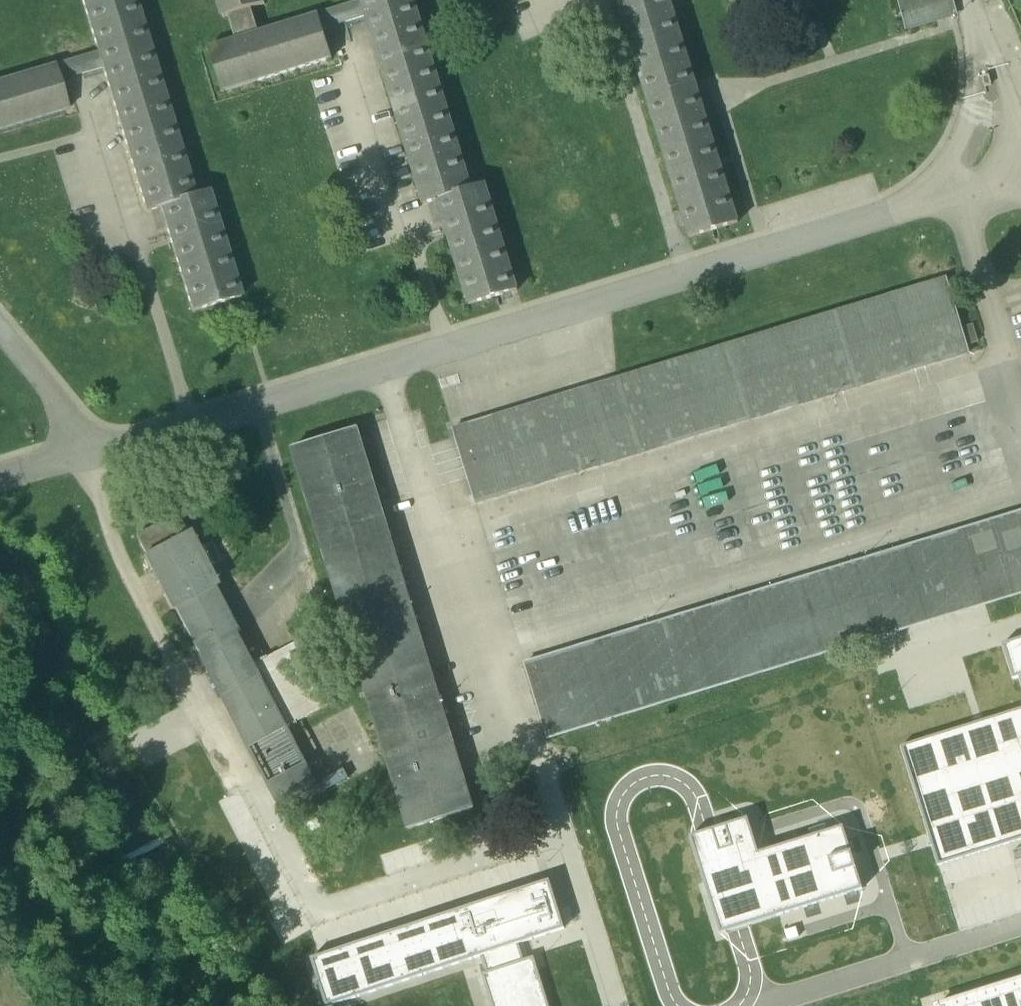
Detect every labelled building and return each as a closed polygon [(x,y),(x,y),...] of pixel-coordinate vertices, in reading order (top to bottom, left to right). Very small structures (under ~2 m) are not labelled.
[(135,0),(82,0),(98,53),(102,68),(147,212),(160,208),(192,312),(241,297),(209,191),(195,196),(135,0)] [(264,0),(218,0),(223,18),(228,16),(236,40),(259,33),(251,9),(265,5),(264,0)] [(361,2),(366,16),(424,205),(437,201),(469,306),(517,291),(485,185),(472,189),(414,0),(361,0),(361,2)] [(689,238),(738,224),(670,0),(617,0),(689,238)] [(900,1),(907,28),(938,20),(938,19),(946,17),(941,0),(902,0),(900,1)] [(361,2),(318,15),(323,30),(366,16),(361,2)] [(236,40),(209,48),(223,92),(332,59),(323,30),(318,15),(259,33),(236,40)] [(98,53),(55,66),(60,81),(102,68),(98,53)] [(0,82),(0,130),(68,110),(60,81),(55,66),(55,65),(0,82)] [(989,76),(982,78),(985,88),(992,86),(989,76)] [(453,430),(476,505),(969,354),(967,347),(962,330),(946,280),(453,430)] [(973,326),(962,330),(967,347),(979,343),(973,326)] [(473,809),(357,430),(292,450),(408,829),(473,809)] [(525,664),(548,739),(864,643),(987,605),(1020,595),(1020,513),(525,664)] [(176,515),(137,535),(147,554),(144,556),(145,557),(133,563),(140,575),(151,569),(172,609),(175,608),(214,587),(217,586),(208,567),(210,566),(210,567),(223,560),(213,542),(201,548),(201,549),(199,550),(189,532),(186,534),(176,515)] [(268,538),(240,566),(251,576),(279,548),(268,538)] [(254,664),(214,587),(175,608),(267,784),(306,764),(287,728),(254,664)] [(1001,645),(1013,681),(1018,679),(1020,678),(1020,639),(1001,645)] [(293,644),(254,664),(287,728),(326,708),(293,644)] [(903,745),(940,860),(1020,835),(1020,709),(903,745)] [(306,764),(267,784),(277,802),(315,783),(306,764)] [(743,819),(690,835),(721,933),(860,890),(841,828),(754,855),(743,819)] [(542,881),(307,954),(323,1003),(482,953),(517,942),(557,929),(542,881)] [(517,942),(482,953),(488,972),(523,961),(517,942)] [(523,961),(488,972),(483,974),(493,1005),(548,1005),(533,958),(523,961)] [(937,1003),(938,1005),(1020,1005),(1020,977),(937,1003)]
